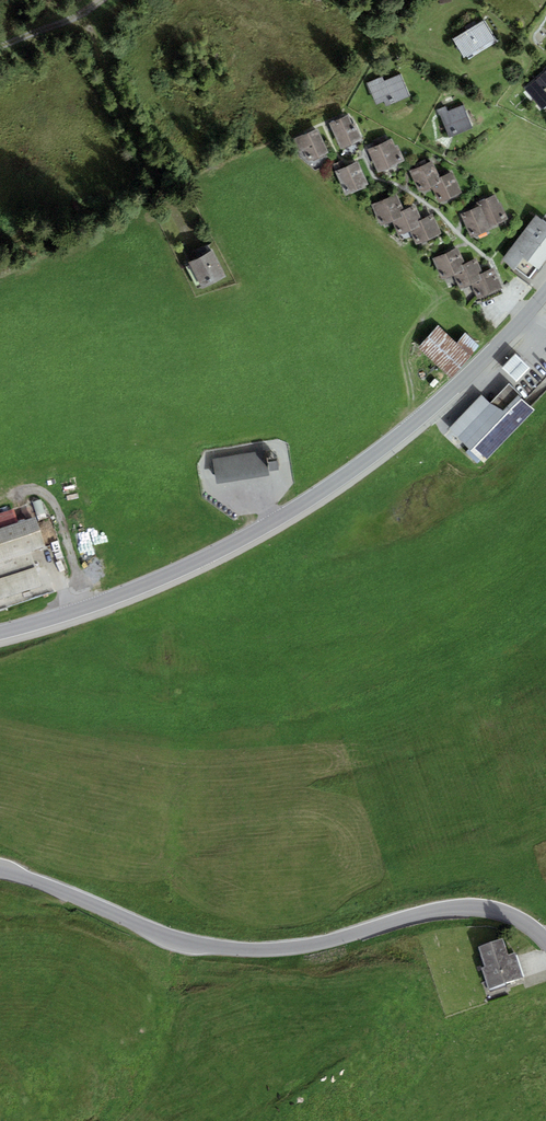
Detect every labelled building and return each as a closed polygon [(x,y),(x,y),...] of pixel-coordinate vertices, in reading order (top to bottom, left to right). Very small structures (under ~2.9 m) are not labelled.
[(455,38),(465,56),(495,39),(485,21),(455,38)] [(525,88),(544,109),(545,107),(545,70),(525,88)] [(383,77),(368,83),(376,104),(385,100),(387,106),(409,97),(400,74),(385,80),(383,77)] [(437,110),(448,138),(473,127),(463,104),(447,111),(445,107),(437,110)] [(348,116),(329,123),(340,149),(362,140),(355,123),(352,124),(348,116)] [(318,128),(294,138),(300,153),(305,151),(309,161),(328,152),(318,128)] [(391,139),(367,149),(377,172),(405,160),(398,145),(395,146),(391,139)] [(432,160),(410,171),(420,190),(432,185),(442,180),(432,160)] [(339,163),(333,166),(346,196),(369,187),(358,162),(342,169),(339,163)] [(454,174),(442,180),(432,185),(441,202),(462,192),(454,174)] [(497,193),(480,201),(482,205),(492,226),(509,218),(497,193)] [(397,194),(373,205),(381,223),(392,218),(405,212),(397,194)] [(482,205),(461,215),(471,238),(493,228),(492,226),(482,205)] [(405,212),(392,218),(400,234),(410,229),(424,223),(416,206),(405,212)] [(536,216),(503,258),(530,280),(545,259),(545,223),(542,220),(536,216)] [(434,218),(424,223),(410,229),(418,246),(442,235),(434,218)] [(457,248),(433,259),(442,277),(452,272),(466,266),(457,248)] [(212,251),(189,263),(202,287),(225,275),(212,251)] [(466,266),(452,272),(460,288),(470,283),(484,277),(476,260),(466,266)] [(494,272),(484,277),(470,283),(478,300),(502,289),(494,272)] [(459,342),(440,325),(420,347),(452,376),(479,344),(467,333),(459,342)] [(517,353),(503,367),(517,381),(531,367),(517,353)] [(482,395),(450,428),(484,462),(534,411),(531,407),(524,401),(521,398),(522,397),(509,383),(490,403),(482,395)] [(268,454),(218,462),(220,478),(221,483),(271,475),(268,454)] [(18,522),(13,509),(0,513),(0,528),(18,522)] [(42,587),(31,550),(45,546),(36,517),(18,522),(0,528),(0,600),(42,587)] [(508,947),(483,954),(494,993),(528,983),(521,958),(512,961),(508,947)]
